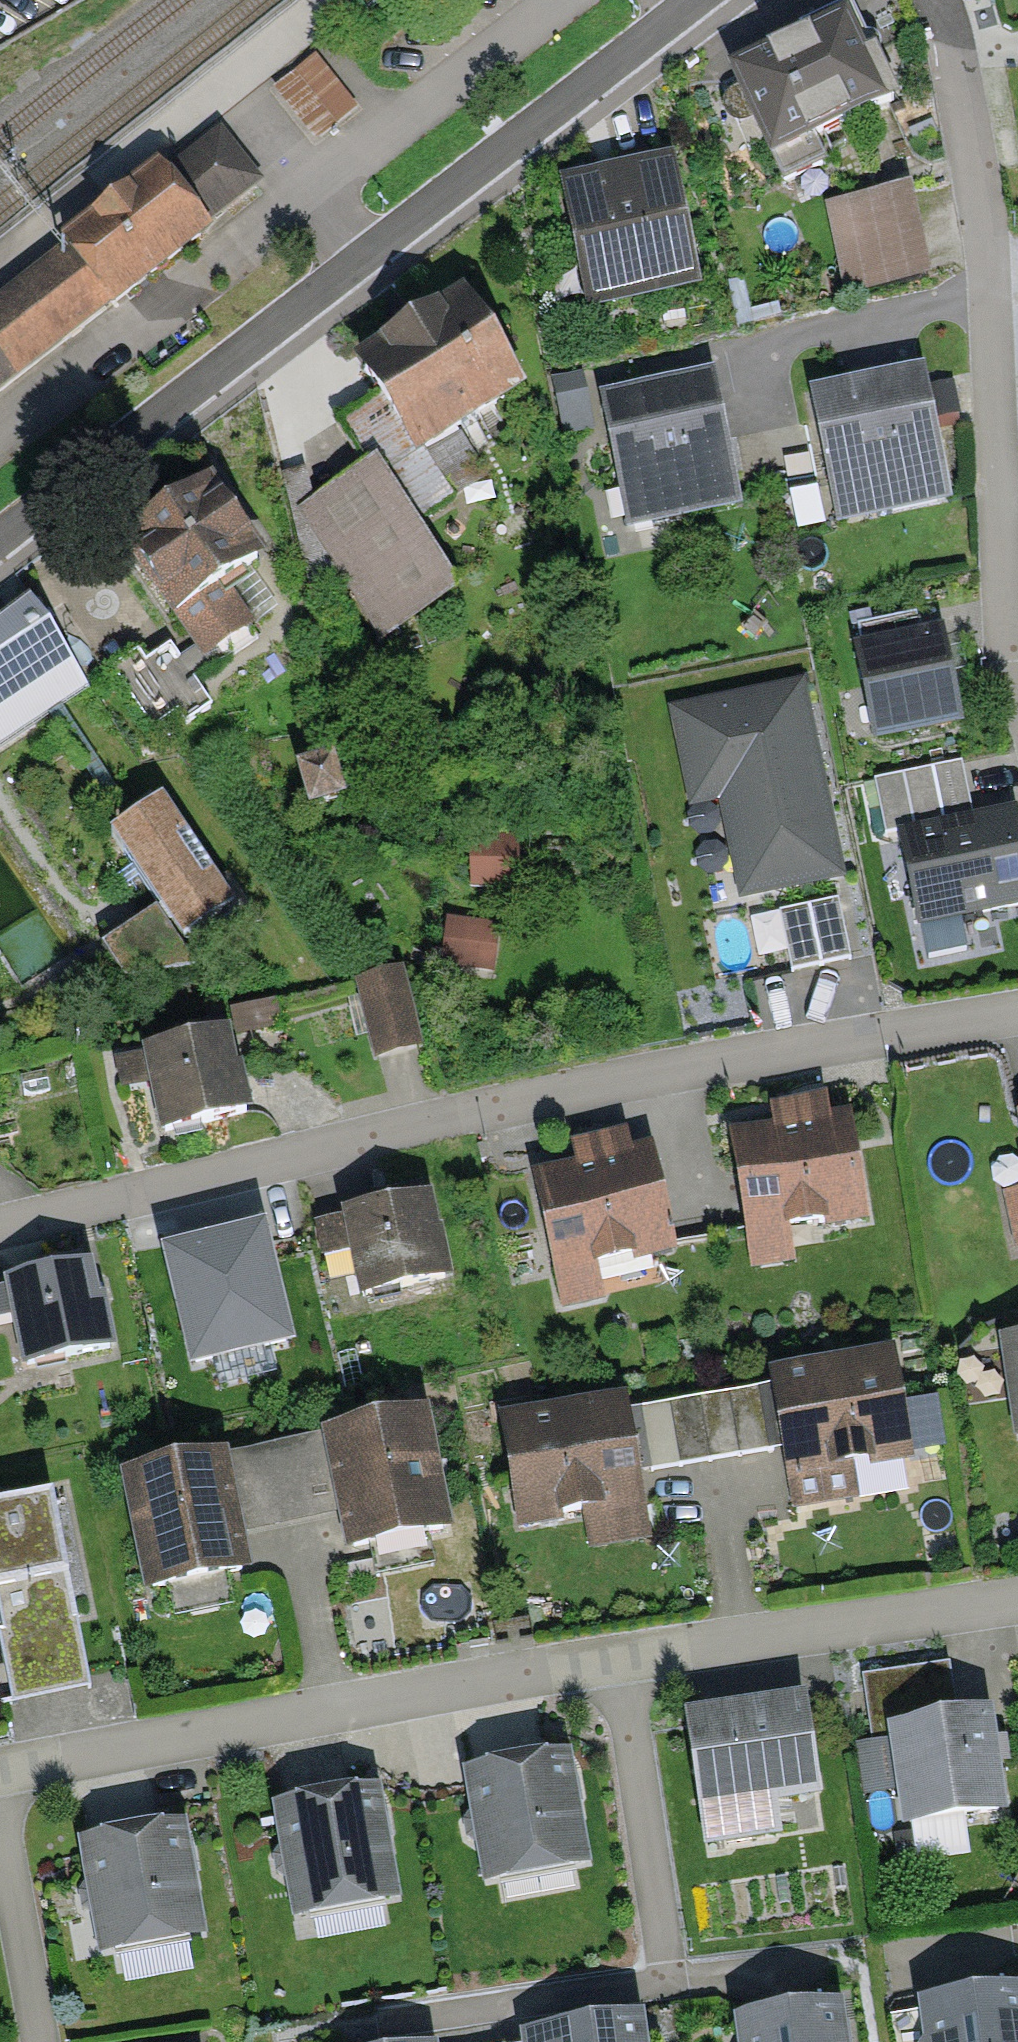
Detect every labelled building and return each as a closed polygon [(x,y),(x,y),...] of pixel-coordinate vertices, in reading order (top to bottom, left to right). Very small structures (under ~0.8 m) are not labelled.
[(854,19),(733,75),(783,185),(826,165),(812,136),(891,100),(854,19)] [(315,57),(273,90),(316,143),(357,110),(315,57)] [(0,301),(0,399),(106,314),(112,322),(212,240),(204,232),(263,187),(222,132),(165,179),(160,174),(0,301)] [(693,169),(573,190),(595,314),(715,293),(693,169)] [(921,279),(902,191),(844,204),(862,291),(921,279)] [(517,390),(462,306),(366,369),(383,394),(420,453),(517,390)] [(922,376),(813,400),(832,484),(856,479),(864,514),(949,495),(922,376)] [(580,377),(557,382),(567,432),(591,427),(580,377)] [(713,382),(604,404),(621,489),(645,484),(652,518),(738,501),(713,382)] [(420,453),(383,394),(338,422),(375,480),(316,518),(305,472),(284,477),(313,598),(349,590),(377,635),(447,591),(407,527),(450,501),(420,453)] [(217,487),(130,546),(211,667),(257,636),(223,585),(264,557),(217,487)] [(0,622),(0,750),(89,691),(29,599),(0,622)] [(917,614),(854,627),(878,736),(956,718),(939,640),(923,643),(917,614)] [(210,709),(175,656),(149,673),(143,663),(119,679),(154,731),(177,715),(185,726),(210,709)] [(799,693),(680,717),(696,799),(726,793),(746,892),(836,874),(799,693)] [(963,763),(875,782),(887,837),(975,818),(963,763)] [(340,800),(329,765),(301,774),(312,808),(340,800)] [(232,910),(160,805),(113,837),(162,909),(101,950),(124,983),(195,970),(179,945),(232,910)] [(1015,817),(903,842),(922,925),(1017,904),(1017,830),(1015,817)] [(476,892),(522,889),(518,839),(472,842),(476,892)] [(840,900),(780,912),(793,972),(852,959),(840,900)] [(499,927),(468,923),(464,964),(494,968),(499,927)] [(399,978),(363,987),(379,1052),(415,1043),(399,978)] [(231,1034),(120,1056),(125,1084),(151,1079),(162,1131),(247,1114),(231,1034)] [(862,1214),(845,1123),(825,1126),(821,1105),(774,1114),(778,1136),(736,1143),(752,1234),(862,1214)] [(669,1247),(649,1157),(629,1161),(624,1140),(577,1150),(582,1172),(540,1182),(560,1271),(669,1247)] [(378,1200),(380,1212),(317,1225),(324,1258),(357,1251),(366,1293),(443,1277),(424,1190),(378,1200)] [(285,1342),(260,1239),(171,1260),(196,1363),(285,1342)] [(0,1283),(0,1318),(13,1315),(23,1363),(114,1343),(97,1262),(0,1283)] [(1006,1342),(1017,1418),(1017,1341),(1006,1342)] [(907,1452),(891,1361),(776,1380),(797,1504),(855,1494),(850,1462),(907,1452)] [(759,1389),(641,1409),(651,1471),(769,1451),(759,1389)] [(922,1451),(948,1444),(937,1400),(910,1407),(922,1451)] [(621,1406),(506,1426),(523,1520),(638,1500),(621,1406)] [(445,1529),(423,1423),(281,1452),(293,1510),(346,1499),(356,1548),(445,1529)] [(279,1451),(131,1481),(153,1588),(242,1570),(232,1521),(291,1509),(279,1451)] [(52,1497),(0,1508),(0,1640),(10,1690),(88,1675),(52,1497)] [(866,1679),(875,1739),(897,1736),(910,1824),(999,1811),(985,1720),(955,1724),(946,1667),(866,1679)] [(799,1709),(695,1725),(713,1841),(770,1833),(765,1799),(812,1792),(799,1709)] [(562,1761),(475,1778),(481,1808),(475,1809),(468,1820),(470,1835),(481,1841),(486,1841),(492,1873),(580,1856),(573,1820),(578,1813),(575,1801),(569,1797),(562,1761)] [(372,1797),(285,1814),(291,1844),(285,1846),(277,1856),(280,1871),(291,1878),(295,1877),(302,1909),(390,1893),(383,1856),(388,1850),(385,1837),(378,1833),(372,1797)] [(177,1835),(91,1851),(97,1882),(91,1883),(83,1893),(86,1908),(97,1915),(101,1914),(108,1947),(195,1930),(188,1893),(193,1887),(191,1874),(184,1870),(177,1835)] [(1015,1996),(892,2015),(896,2041),(1017,2041),(1017,2016),(1015,1996)] [(747,2026),(749,2041),(838,2041),(834,2013),(747,2026)] [(547,2039),(548,2041),(637,2041),(634,2025),(547,2039)]
